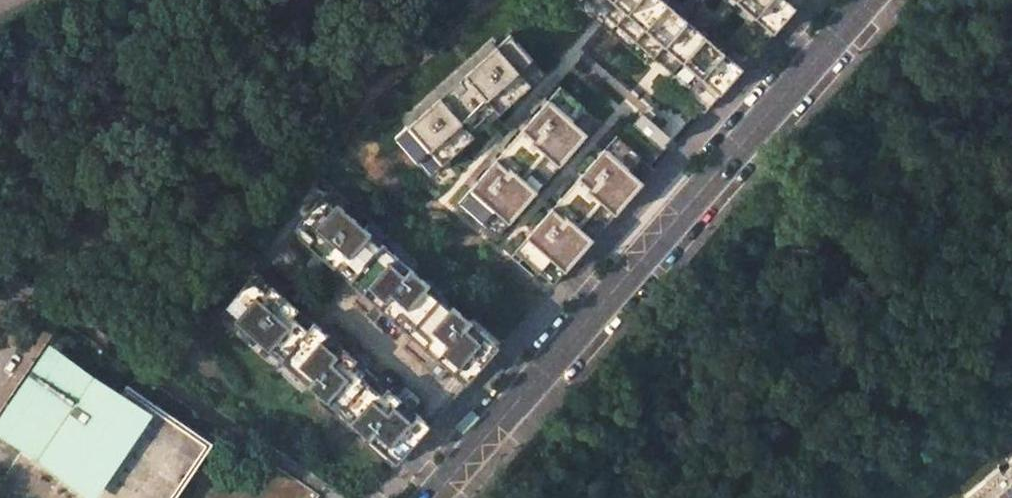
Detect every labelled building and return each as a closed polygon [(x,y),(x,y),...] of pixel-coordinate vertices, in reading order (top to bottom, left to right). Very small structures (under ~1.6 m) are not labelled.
[(705,111),(743,68),(666,0),(580,0),(705,111)] [(776,31),(803,0),(739,0),(776,31)] [(532,57),(509,32),(397,135),(419,159),(432,147),(445,161),(532,82),(519,69),(532,57)] [(519,69),(532,82),(545,71),(532,57),(519,69)] [(460,200),(499,234),(600,118),(561,85),(460,200)] [(516,248),(555,282),(656,167),(618,133),(516,248)] [(432,173),(445,161),(432,147),(419,159),(432,173)] [(324,194),(223,311),(388,454),(399,442),(409,450),(478,370),(489,359),(479,350),(490,337),(324,194)] [(207,443),(128,389),(114,409),(86,389),(89,385),(54,361),(9,427),(29,440),(0,482),(0,494),(6,497),(171,497),(207,443)] [(1009,456),(1011,459),(1002,466),(999,463),(984,474),(985,476),(964,492),(968,497),(1011,497),(1011,453),(1009,456)]
